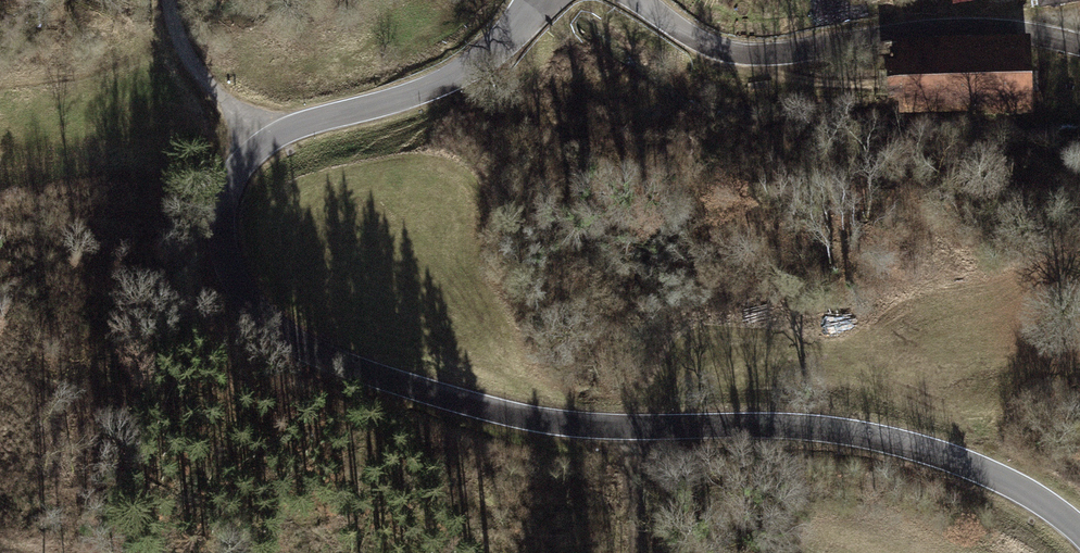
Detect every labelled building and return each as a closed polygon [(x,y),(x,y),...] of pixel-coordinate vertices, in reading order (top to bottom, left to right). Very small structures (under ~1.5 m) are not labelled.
[(1038,16),(1079,8),(1079,0),(1035,0),(1038,16)] [(891,47),(891,117),(1033,118),(1033,49),(891,47)]
